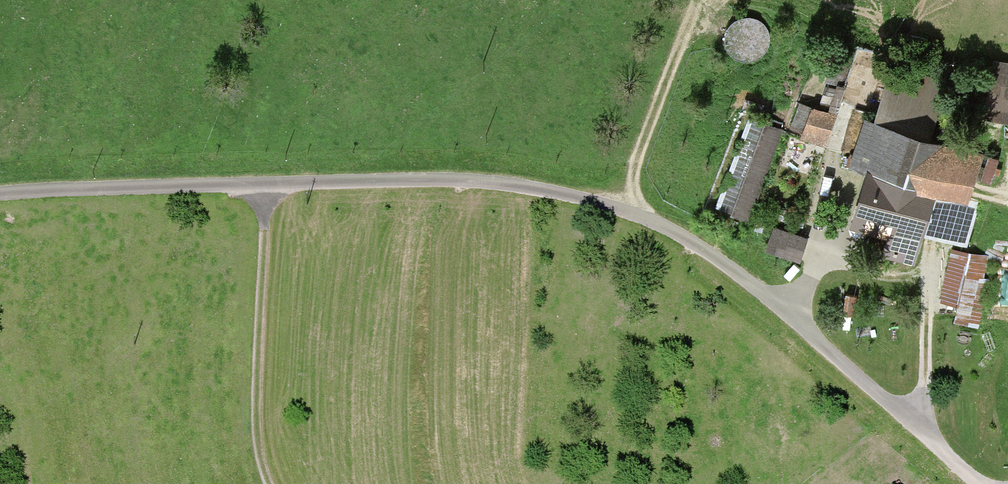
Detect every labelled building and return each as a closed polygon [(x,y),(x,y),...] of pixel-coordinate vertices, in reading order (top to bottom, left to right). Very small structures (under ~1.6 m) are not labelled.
[(835,53),(825,84),(837,88),(838,85),(843,87),(852,59),(835,53)] [(993,61),(982,122),(1007,127),(1007,64),(993,61)] [(874,125),(929,141),(943,86),(890,73),(874,125)] [(837,88),(828,114),(836,117),(846,88),(843,87),(838,85),(837,88)] [(802,135),(812,108),(800,104),(790,130),(802,135)] [(802,135),(801,140),(825,148),(836,117),(828,114),(812,108),(802,135)] [(749,223),(781,132),(747,120),(716,209),(731,214),(730,217),(749,223)] [(929,141),(874,125),(864,123),(848,171),(866,178),(849,234),(887,244),(882,260),(915,269),(924,236),(967,248),(978,208),(970,206),(984,156),(929,141)] [(809,240),(774,229),(766,254),(800,265),(809,240)] [(844,300),(841,318),(851,320),(854,301),(844,300)]
